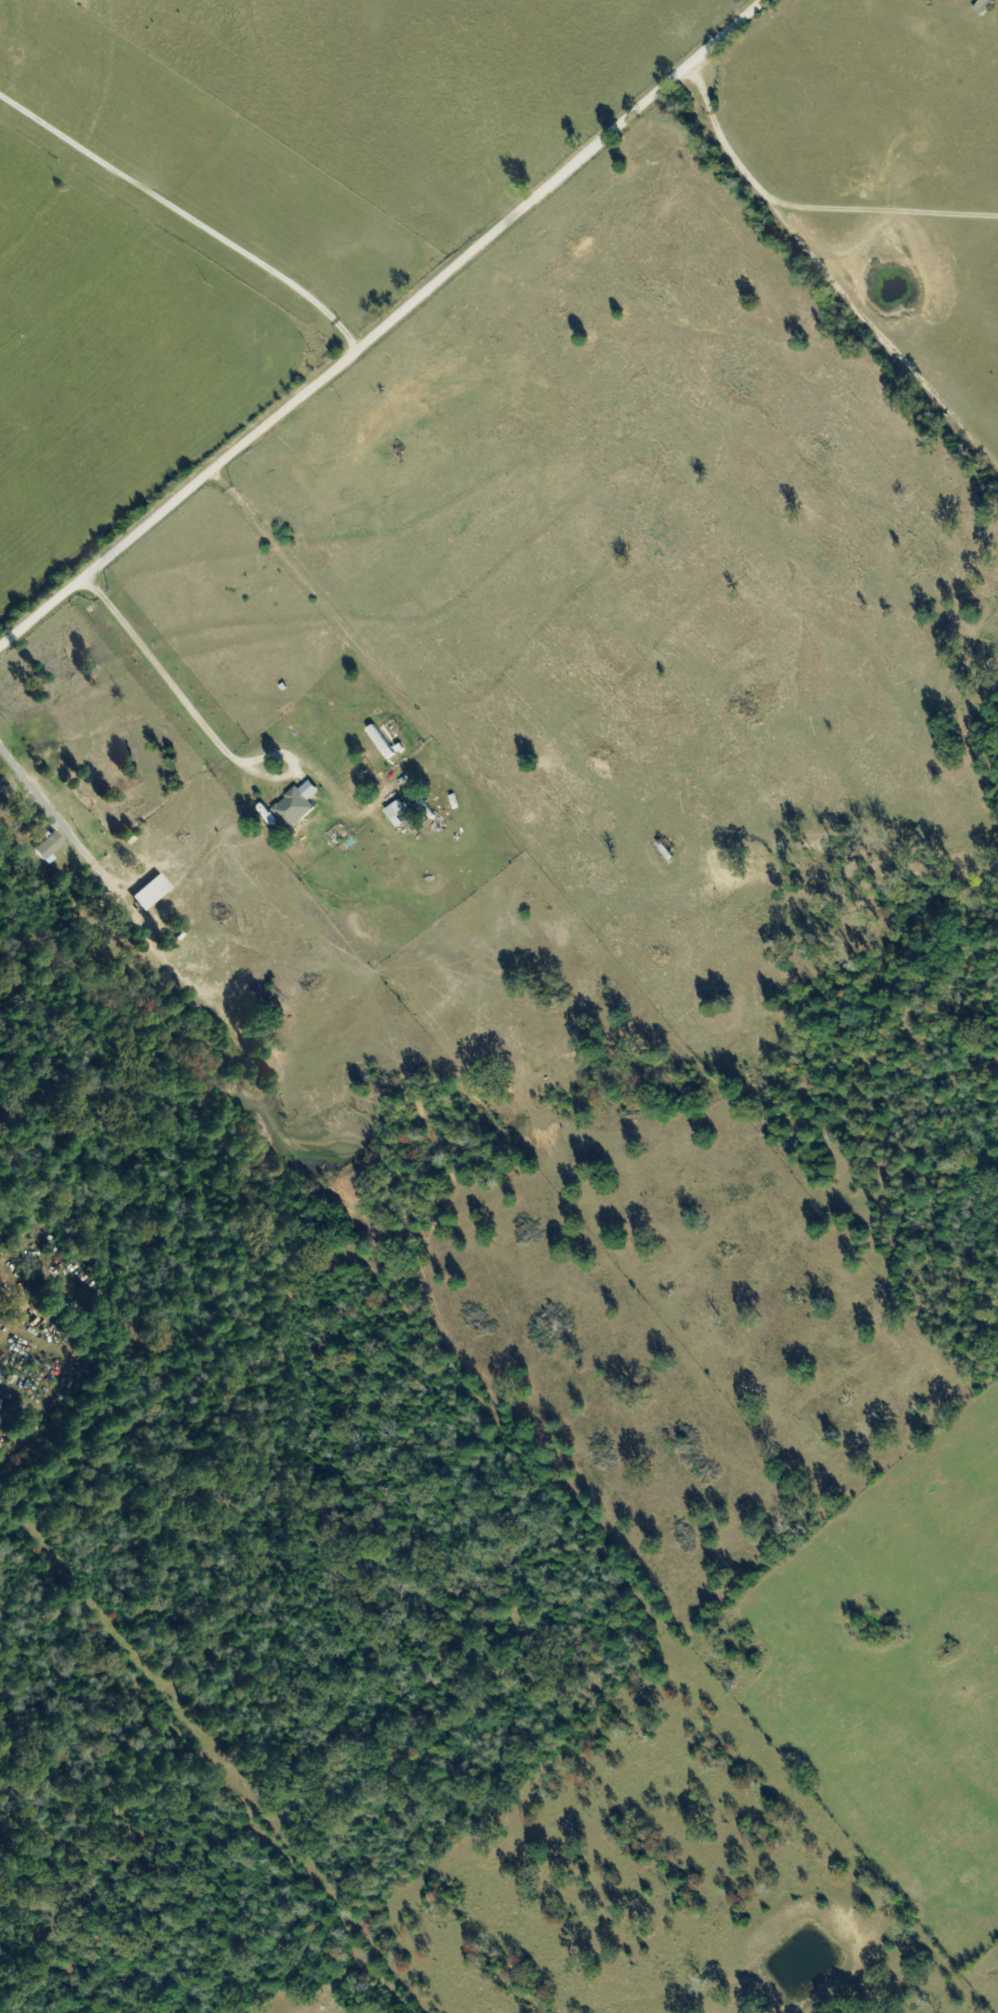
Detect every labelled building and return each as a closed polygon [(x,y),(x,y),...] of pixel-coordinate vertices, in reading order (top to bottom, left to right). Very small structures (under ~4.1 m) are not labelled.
[(981,16),(993,1),(991,0),(978,0),(972,9),(981,16)] [(314,808),(294,788),(270,811),(290,831),(314,808)] [(383,812),(391,822),(406,811),(399,801),(383,812)]
